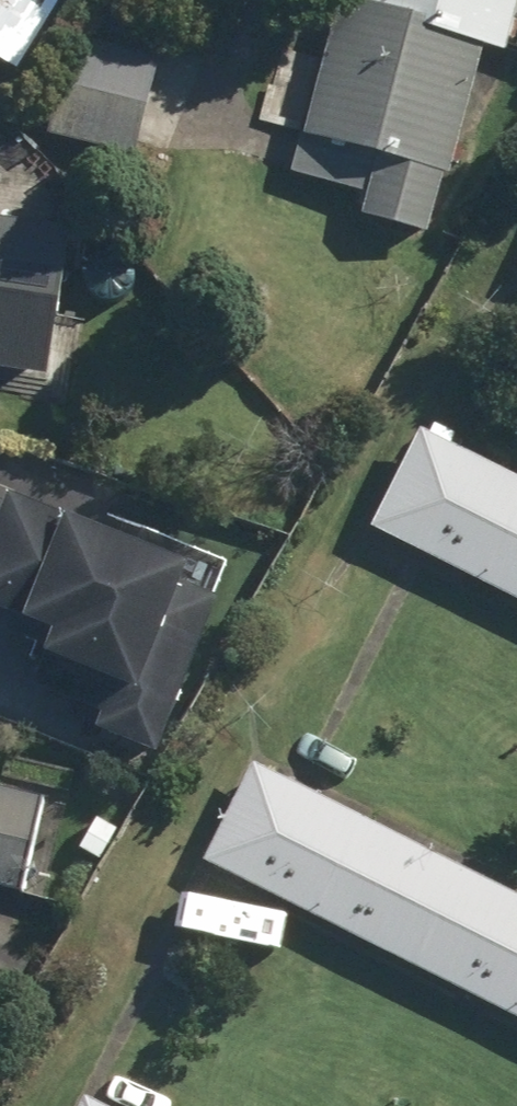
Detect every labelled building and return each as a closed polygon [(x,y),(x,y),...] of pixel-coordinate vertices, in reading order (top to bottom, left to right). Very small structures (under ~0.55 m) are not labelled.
[(15,72),(59,0),(0,0),(0,63),(15,72)] [(351,7),(360,9),(475,39),(512,48),(516,27),(516,0),(353,0),(351,7)] [(475,39),(360,9),(351,7),(336,3),(292,174),(358,191),(352,216),(424,235),(475,39)] [(157,60),(68,38),(43,136),(132,158),(157,60)] [(0,221),(0,376),(36,382),(62,231),(0,221)] [(417,432),(367,530),(516,605),(516,482),(417,432)] [(0,502),(0,622),(37,638),(17,684),(149,741),(202,619),(164,603),(175,577),(0,502)] [(200,859),(516,1024),(516,899),(252,761),(200,859)] [(0,803),(0,904),(18,909),(43,814),(0,803)]
